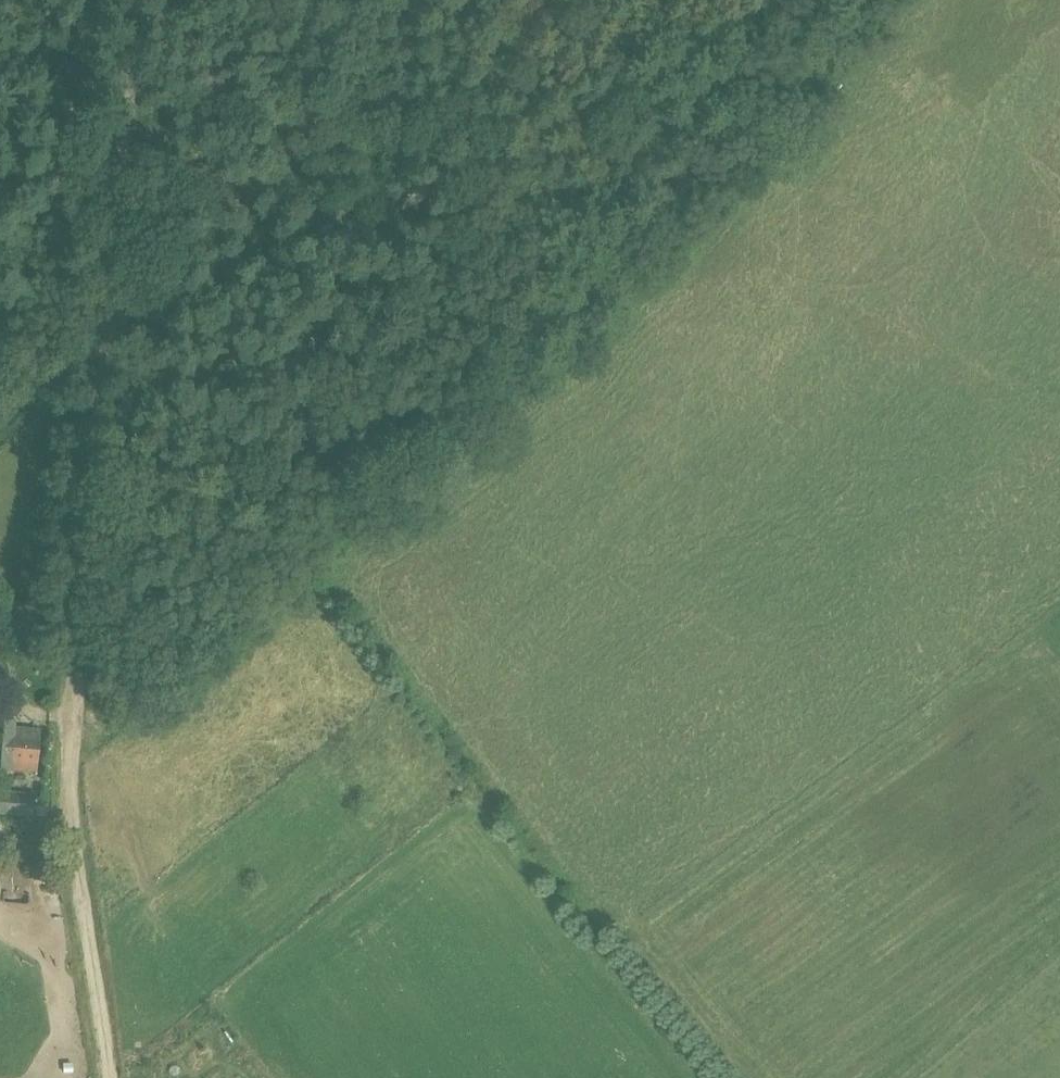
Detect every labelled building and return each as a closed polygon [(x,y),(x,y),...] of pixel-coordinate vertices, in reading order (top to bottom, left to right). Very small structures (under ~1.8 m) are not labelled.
[(38,770),(42,730),(15,728),(16,720),(0,719),(0,767),(38,770)] [(33,817),(35,793),(0,790),(0,814),(33,817)]
